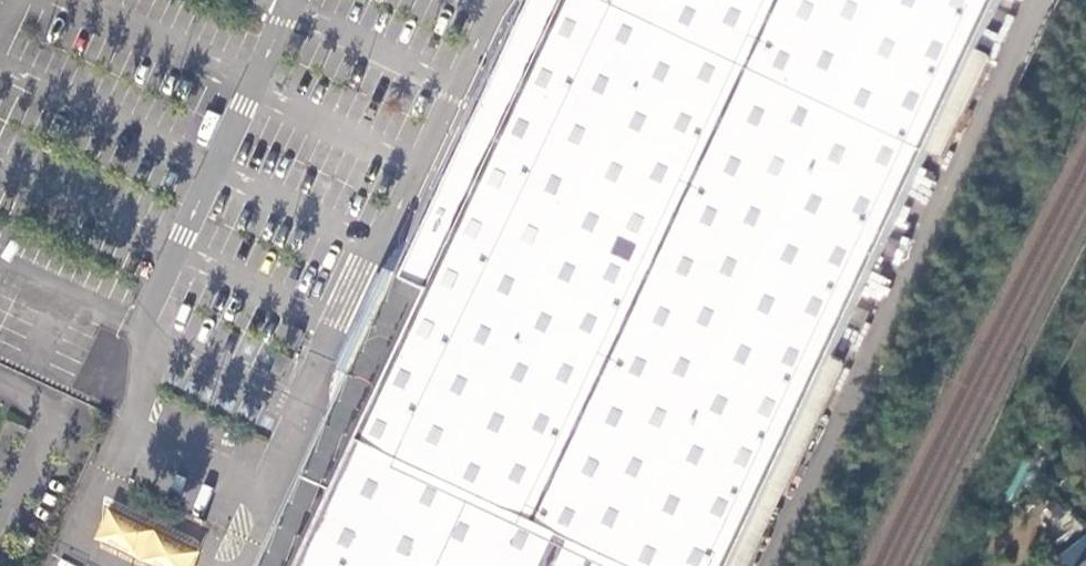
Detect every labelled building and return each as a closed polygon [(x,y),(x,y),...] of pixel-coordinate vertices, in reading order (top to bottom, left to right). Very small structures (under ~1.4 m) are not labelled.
[(301,565),(733,565),(999,0),(535,0),(333,431),(357,445),(301,565)] [(399,278),(389,273),(342,375),(352,380),(399,278)]
